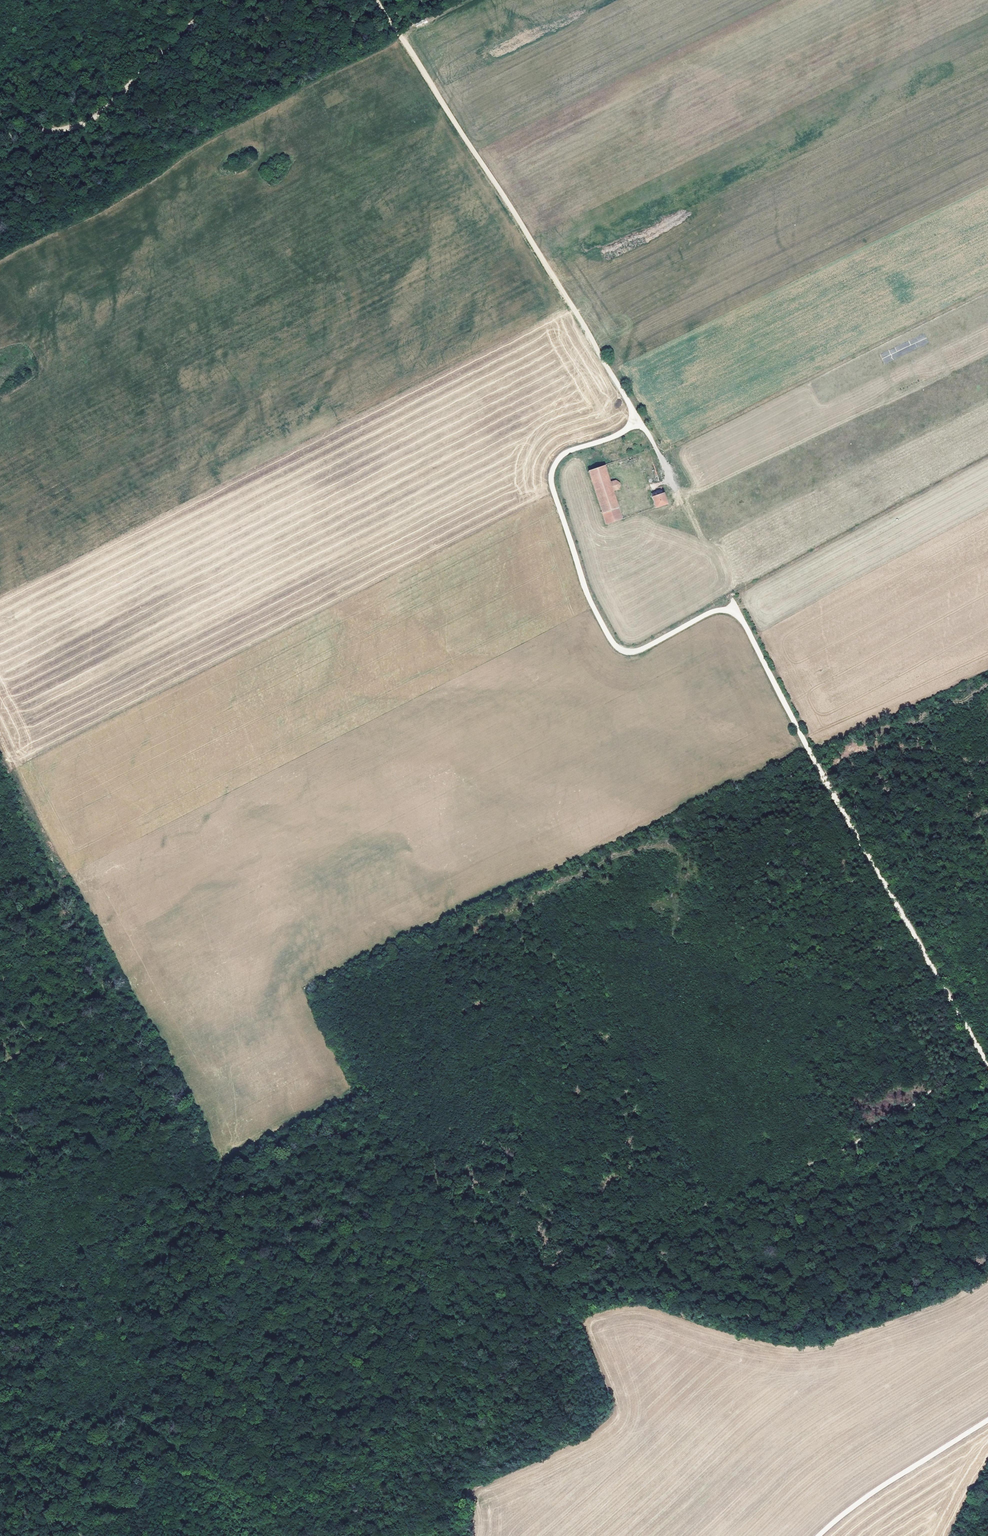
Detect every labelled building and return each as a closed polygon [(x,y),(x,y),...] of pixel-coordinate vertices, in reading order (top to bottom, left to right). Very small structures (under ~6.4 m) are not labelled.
[(417,26),(427,21),(425,17),(415,22),(417,26)] [(628,461),(638,458),(650,496),(648,497),(651,506),(662,502),(646,449),(626,454),(628,461)] [(612,458),(584,467),(601,522),(617,517),(608,490),(614,488),(616,484),(615,480),(611,479),(606,480),(602,469),(614,465),(612,458)]
